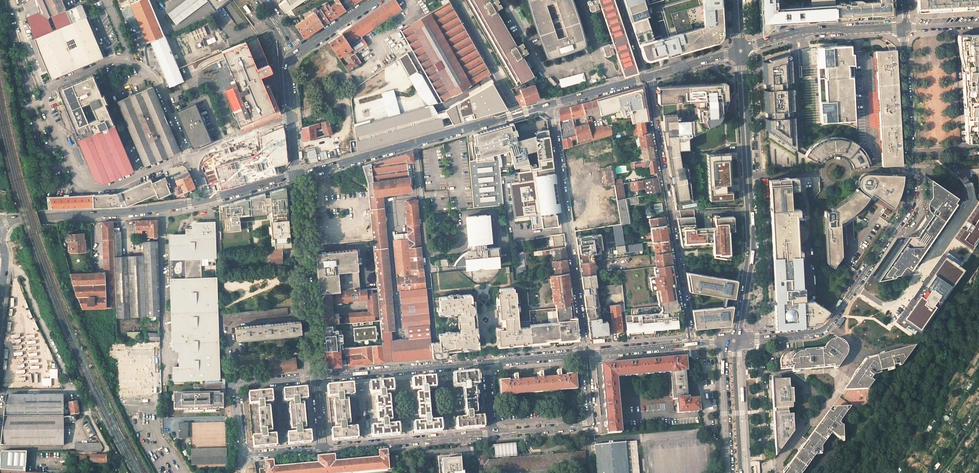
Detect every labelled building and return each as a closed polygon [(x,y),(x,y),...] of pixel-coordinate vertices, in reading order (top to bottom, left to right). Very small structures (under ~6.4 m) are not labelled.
[(35,40),(36,43),(37,47),(39,53),(40,54),(41,56),(50,79),(103,57),(81,4),(66,11),(62,0),(22,0),(35,40)] [(130,3),(147,43),(150,42),(165,35),(157,18),(149,0),(136,0),(133,2),(130,3)] [(168,12),(177,24),(209,0),(184,0),(168,12)] [(209,0),(217,10),(230,0),(209,0)] [(278,4),(285,12),(303,0),(284,0),(278,4)] [(339,1),(346,10),(360,0),(359,0),(340,0),(339,1)] [(342,33),(352,48),(354,53),(367,45),(361,36),(401,9),(395,0),(392,0),(342,33)] [(514,87),(524,81),(534,76),(523,56),(528,53),(522,43),(517,46),(500,17),(496,10),(502,7),(498,0),(492,0),(491,0),(490,0),(464,0),(514,87)] [(545,57),(586,45),(573,0),(529,0),(545,57)] [(613,0),(589,0),(588,0),(587,2),(590,11),(592,12),(596,11),(596,9),(599,9),(598,6),(600,5),(610,35),(613,44),(611,44),(609,44),(603,46),(602,47),(605,57),(607,58),(611,56),(611,55),(614,54),(613,51),(615,50),(624,77),(637,73),(613,0)] [(631,22),(646,17),(649,16),(643,0),(644,0),(623,0),(631,22)] [(687,10),(672,13),(678,34),(661,38),(663,44),(666,54),(678,51),(678,53),(696,48),(712,44),(711,41),(721,39),(718,30),(723,30),(721,0),(702,0),(703,5),(687,10)] [(764,34),(776,25),(836,21),(835,19),(835,2),(834,0),(811,0),(811,5),(776,7),(776,0),(761,0),(764,34)] [(880,0),(835,2),(835,19),(851,18),(881,16),(895,16),(894,0),(880,0)] [(917,12),(918,12),(930,11),(965,9),(972,9),(973,9),(973,7),(978,7),(978,0),(916,0),(917,12)] [(323,7),(320,9),(329,22),(346,10),(339,1),(337,2),(330,7),(327,2),(323,4),(322,4),(323,7)] [(443,5),(400,30),(411,50),(426,75),(441,102),(488,75),(490,74),(449,2),(443,5)] [(314,13),(323,25),(329,22),(320,9),(318,6),(312,9),(314,13)] [(314,13),(295,25),(304,38),(323,25),(314,13)] [(642,54),(644,60),(644,61),(645,62),(646,62),(647,62),(659,59),(667,56),(666,54),(663,44),(661,38),(653,38),(646,17),(631,22),(641,54),(642,54)] [(189,38),(204,32),(201,26),(186,32),(189,38)] [(342,33),(328,43),(338,56),(339,57),(352,48),(342,33)] [(165,35),(150,42),(169,87),(184,81),(178,68),(165,35)] [(961,53),(962,71),(978,70),(978,59),(978,35),(958,36),(958,45),(961,45),(961,51),(961,53)] [(257,36),(222,51),(225,59),(228,67),(230,71),(236,86),(232,88),(238,101),(241,108),(233,112),(239,125),(239,126),(274,111),(260,76),(272,72),(257,36)] [(820,120),(857,119),(855,75),(851,75),(851,64),(856,64),(855,43),(817,45),(820,120)] [(897,63),(896,47),(892,43),(888,44),(889,47),(889,50),(876,51),(876,58),(878,58),(878,70),(877,71),(878,91),(878,99),(880,99),(880,111),(879,111),(880,139),(881,139),(882,152),(881,152),(881,166),(902,165),(901,145),(899,104),(897,63)] [(351,62),(345,67),(346,68),(348,71),(360,63),(354,53),(348,57),(351,62)] [(790,53),(762,61),(763,83),(768,83),(768,84),(766,84),(766,89),(768,89),(768,90),(764,90),(765,112),(770,112),(770,113),(767,113),(768,118),(770,118),(765,119),(766,130),(796,150),(794,117),(788,117),(787,111),(793,110),(792,88),(786,89),(786,82),(792,82),(790,53)] [(964,106),(978,105),(978,72),(978,70),(962,71),(963,87),(964,106)] [(97,73),(57,90),(63,104),(75,132),(72,133),(78,146),(80,144),(95,179),(104,183),(137,169),(97,73)] [(583,73),(559,79),(561,88),(586,81),(583,73)] [(507,109),(491,80),(435,114),(430,105),(356,126),(362,150),(501,111),(507,109)] [(726,83),(704,84),(703,84),(657,87),(657,89),(656,89),(656,92),(657,92),(658,103),(699,101),(719,100),(727,99),(726,83)] [(539,99),(534,84),(521,89),(522,93),(515,96),(520,105),(525,104),(539,99)] [(152,87),(117,102),(144,166),(179,151),(152,87)] [(636,89),(618,94),(611,96),(615,111),(620,110),(622,116),(630,114),(632,124),(633,123),(636,123),(644,122),(647,121),(647,117),(646,114),(647,114),(645,103),(643,94),(640,95),(640,94),(639,93),(638,92),(637,92),(636,89)] [(600,115),(615,111),(611,96),(596,100),(599,111),(600,115)] [(596,100),(582,104),(585,114),(585,115),(587,114),(599,111),(596,100)] [(688,137),(714,124),(715,124),(717,122),(718,121),(719,119),(721,116),(721,114),(722,111),(721,108),(721,107),(720,107),(720,104),(719,100),(699,101),(699,108),(697,108),(697,117),(681,125),(677,125),(678,150),(689,149),(688,137)] [(212,142),(203,122),(202,123),(199,117),(201,116),(201,115),(198,117),(197,114),(200,113),(199,112),(196,103),(177,111),(191,146),(192,145),(193,148),(198,146),(199,147),(212,142)] [(582,104),(570,107),(572,117),(574,117),(577,116),(585,114),(582,104)] [(965,142),(978,142),(978,105),(964,106),(965,122),(965,142)] [(570,107),(558,110),(559,121),(572,117),(570,107)] [(688,176),(687,166),(686,165),(685,164),(684,163),(682,162),(680,162),(678,150),(677,125),(676,115),(663,116),(664,132),(662,132),(670,175),(674,174),(675,183),(671,184),(674,203),(678,203),(679,209),(699,208),(698,199),(698,196),(692,197),(689,181),(685,182),(684,177),(688,176)] [(572,117),(559,121),(562,139),(576,135),(575,129),(574,124),(572,117)] [(328,120),(321,122),(325,135),(332,133),(328,120)] [(577,128),(575,129),(576,135),(577,139),(578,145),(593,140),(590,131),(587,121),(585,121),(586,123),(584,123),(584,126),(577,128)] [(644,122),(636,123),(637,124),(638,135),(646,134),(644,123),(644,122)] [(500,175),(499,160),(497,153),(509,150),(514,168),(520,167),(521,172),(553,168),(550,148),(549,136),(548,130),(538,131),(535,134),(536,138),(535,138),(534,135),(516,140),(515,135),(517,135),(515,129),(513,123),(503,126),(474,134),(475,145),(477,145),(479,151),(475,152),(476,159),(469,161),(474,208),(503,205),(500,175)] [(315,124),(302,128),(303,141),(316,138),(315,124)] [(594,130),(590,131),(593,140),(600,139),(602,138),(610,136),(608,128),(608,126),(594,130)] [(261,154),(215,168),(221,190),(277,174),(274,168),(288,164),(284,127),(260,137),(261,154)] [(646,134),(638,135),(640,148),(641,148),(652,146),(650,133),(646,134)] [(576,135),(562,139),(563,149),(572,146),(571,140),(577,139),(576,135)] [(805,154),(805,155),(813,160),(814,159),(815,160),(815,158),(822,162),(824,159),(827,157),(830,156),(834,155),(834,154),(837,154),(841,155),(844,157),(847,159),(850,161),(852,164),(853,168),(860,166),(867,164),(870,163),(870,161),(869,160),(868,157),(866,153),(863,155),(862,152),(858,148),(860,146),(858,145),(852,141),(848,139),(843,138),(837,137),(833,137),(828,138),(823,139),(819,141),(814,144),(811,147),(805,154)] [(652,146),(641,148),(641,149),(642,154),(643,160),(654,158),(652,146)] [(408,152),(362,165),(367,183),(368,196),(382,194),(410,191),(407,162),(413,162),(412,151),(408,152)] [(730,153),(707,155),(710,200),(715,200),(715,201),(732,201),(731,199),(732,199),(732,191),(726,191),(725,185),(732,184),(730,153)] [(643,160),(641,160),(642,166),(649,165),(650,172),(656,171),(654,158),(643,160)] [(607,167),(604,168),(608,187),(615,185),(614,181),(611,165),(607,167)] [(515,218),(531,216),(533,229),(558,225),(556,214),(555,214),(554,212),(559,211),(558,202),(554,175),(554,170),(553,168),(521,172),(517,173),(519,182),(510,183),(512,201),(513,204),(514,214),(515,218)] [(188,171),(174,177),(178,186),(175,187),(175,188),(177,192),(178,192),(180,192),(181,192),(194,186),(188,171)] [(903,175),(867,173),(862,176),(860,180),(860,185),(857,189),(870,198),(871,196),(893,203),(895,201),(896,201),(899,196),(901,187),(902,182),(903,175)] [(901,238),(875,278),(892,275),(893,273),(897,272),(903,266),(905,265),(909,268),(924,245),(954,201),(952,200),(955,195),(925,174),(927,187),(925,192),(923,197),(925,201),(928,204),(930,220),(921,233),(914,233),(910,239),(901,238)] [(576,176),(566,178),(571,198),(580,196),(576,176)] [(152,183),(151,179),(120,192),(126,206),(156,193),(158,198),(170,193),(166,182),(167,182),(165,177),(152,183)] [(657,178),(651,179),(631,182),(632,189),(644,188),(643,185),(645,184),(647,195),(660,193),(658,183),(657,178)] [(770,201),(770,210),(790,209),(789,190),(798,190),(797,178),(769,180),(769,188),(770,201)] [(622,183),(615,185),(617,198),(617,200),(625,199),(623,183),(622,183)] [(222,205),(219,206),(219,217),(225,217),(226,229),(228,229),(228,231),(234,230),(233,228),(241,228),(240,215),(247,215),(247,213),(251,212),(251,214),(251,212),(258,211),(258,214),(266,213),(266,211),(271,210),(272,220),(270,220),(272,238),(275,237),(276,241),(274,241),(275,248),(282,247),(291,246),(288,219),(286,219),(286,211),(288,211),(286,190),(284,190),(283,188),(270,191),(270,194),(265,194),(264,193),(245,198),(222,205)] [(840,222),(847,218),(848,218),(854,213),(860,209),(865,203),(870,198),(857,189),(852,195),(844,202),(837,206),(832,208),(832,209),(825,211),(828,263),(834,266),(836,263),(837,263),(837,262),(842,255),(840,222)] [(126,206),(120,192),(117,193),(109,194),(92,195),(94,208),(126,206)] [(370,210),(371,220),(372,230),(373,240),(374,249),(387,248),(382,194),(368,196),(369,204),(370,210)] [(92,195),(47,197),(48,210),(52,209),(94,208),(92,195)] [(625,199),(617,200),(620,215),(627,213),(626,205),(638,203),(637,197),(625,199)] [(406,201),(405,202),(407,225),(419,224),(418,213),(417,200),(406,201)] [(977,206),(955,238),(971,250),(978,237),(978,208),(977,206)] [(680,218),(677,218),(681,244),(688,244),(688,245),(695,245),(695,243),(712,242),(712,245),(713,253),(717,254),(717,256),(729,258),(728,242),(726,243),(725,231),(727,231),(734,231),(733,217),(715,218),(715,226),(715,228),(695,229),(694,209),(679,210),(680,218)] [(627,213),(620,215),(621,223),(628,222),(637,221),(637,219),(635,220),(634,217),(630,218),(630,220),(628,220),(627,213)] [(464,267),(501,264),(499,247),(490,248),(487,214),(468,216),(471,250),(467,252),(464,254),(461,256),(459,258),(456,261),(454,265),(463,264),(464,267)] [(664,216),(650,219),(651,228),(666,226),(664,216)] [(157,220),(135,220),(135,234),(142,234),(142,229),(147,229),(147,237),(157,237),(157,220)] [(102,222),(101,222),(101,224),(102,224),(103,239),(113,239),(113,232),(113,228),(113,224),(112,221),(102,222)] [(174,380),(219,379),(215,223),(194,223),(195,236),(170,236),(173,348),(186,348),(186,367),(174,367),(174,380)] [(419,224),(407,225),(408,239),(409,248),(421,247),(419,224)] [(666,226),(651,228),(652,232),(652,237),(653,241),(668,239),(666,226)] [(119,231),(113,232),(113,239),(114,257),(121,256),(120,231),(119,231)] [(618,245),(625,245),(622,231),(616,232),(615,232),(617,240),(609,241),(610,246),(618,245)] [(83,233),(67,234),(67,241),(71,241),(71,246),(67,246),(68,252),(84,251),(84,239),(85,238),(85,235),(84,234),(83,233)] [(563,234),(553,236),(554,248),(564,247),(563,241),(563,234)] [(593,254),(598,253),(598,250),(602,249),(600,234),(576,237),(577,250),(579,263),(595,261),(602,260),(601,255),(593,257),(593,254)] [(113,239),(103,239),(104,272),(106,308),(116,307),(114,257),(113,239)] [(408,239),(393,240),(396,274),(412,273),(409,248),(408,239)] [(668,239),(653,241),(655,253),(670,252),(668,239)] [(121,256),(114,257),(116,307),(117,318),(159,316),(157,241),(143,242),(144,255),(121,256)] [(400,290),(426,288),(422,258),(421,247),(409,248),(412,273),(396,274),(398,290),(400,290)] [(564,247),(554,248),(555,250),(556,261),(566,259),(565,249),(564,247)] [(374,249),(376,275),(377,288),(378,292),(391,291),(387,248),(374,249)] [(282,249),(271,251),(271,253),(271,263),(273,263),(282,262),(282,249)] [(356,250),(315,253),(319,293),(360,290),(356,250)] [(517,251),(518,267),(525,266),(524,251),(517,251)] [(670,252),(655,253),(656,266),(672,264),(670,252)] [(962,268),(943,255),(931,272),(933,273),(924,286),(929,289),(924,297),(918,293),(898,323),(913,334),(917,329),(919,331),(962,268)] [(551,261),(551,262),(553,275),(568,272),(566,259),(556,261),(551,261)] [(595,261),(579,263),(579,264),(580,267),(582,267),(582,271),(580,272),(581,275),(588,275),(595,274),(595,268),(594,264),(595,264),(595,261)] [(675,285),(672,264),(656,266),(653,267),(655,276),(649,277),(651,289),(656,289),(659,306),(629,308),(630,315),(625,316),(627,334),(683,329),(682,325),(679,306),(678,303),(677,303),(674,286),(675,285)] [(70,274),(76,296),(77,296),(82,309),(106,308),(104,272),(92,273),(70,274)] [(572,303),(570,287),(568,272),(553,275),(550,275),(552,289),(553,302),(555,302),(556,306),(572,304),(572,303)] [(689,291),(706,293),(706,294),(716,296),(716,295),(724,296),(724,295),(726,296),(726,297),(730,297),(732,280),(689,272),(687,281),(689,291)] [(601,317),(600,305),(599,305),(596,278),(581,279),(583,288),(584,288),(585,290),(583,290),(590,337),(608,336),(607,320),(603,320),(600,321),(599,317),(601,317)] [(622,284),(603,286),(604,294),(623,292),(622,284)] [(513,287),(498,289),(499,293),(497,293),(498,304),(499,304),(499,311),(498,311),(499,318),(502,317),(504,329),(497,329),(498,344),(505,344),(507,344),(510,344),(512,343),(531,342),(529,321),(518,322),(515,291),(513,291),(513,287)] [(378,292),(377,288),(367,289),(368,299),(369,304),(369,311),(371,321),(380,320),(378,292)] [(405,328),(406,339),(430,337),(426,288),(400,290),(403,328),(405,328)] [(360,290),(329,293),(330,302),(349,301),(368,299),(367,289),(360,290)] [(391,341),(392,340),(391,330),(395,330),(391,291),(378,292),(380,320),(382,336),(382,345),(384,362),(393,361),(391,341)] [(322,326),(332,325),(331,315),(330,305),(330,302),(329,293),(319,293),(320,307),(322,326)] [(457,316),(459,328),(460,328),(460,332),(453,332),(451,331),(449,331),(448,331),(447,331),(445,332),(444,333),(438,334),(439,342),(437,342),(435,342),(431,343),(433,358),(436,357),(450,356),(449,355),(448,354),(447,349),(477,346),(476,341),(477,338),(477,337),(476,335),(476,334),(475,327),(474,327),(473,314),(474,314),(473,312),(474,310),(474,308),(474,305),(473,304),(473,302),(471,302),(471,294),(460,295),(458,294),(457,293),(455,293),(453,293),(450,294),(448,296),(439,297),(441,314),(458,313),(459,316),(457,316)] [(544,316),(573,313),(572,304),(556,306),(556,309),(544,310),(544,316)] [(620,304),(609,305),(612,332),(623,331),(620,304)] [(287,307),(223,314),(223,326),(226,326),(231,320),(286,315),(288,313),(287,307)] [(701,309),(701,310),(694,310),(696,326),(724,323),(727,307),(724,307),(722,307),(701,309)] [(537,311),(529,311),(530,321),(529,321),(531,342),(549,340),(576,337),(576,335),(574,318),(573,313),(544,316),(544,310),(538,311),(537,311)] [(371,321),(369,311),(349,313),(350,323),(371,321)] [(382,336),(380,320),(371,321),(356,322),(356,329),(370,328),(371,330),(376,330),(376,331),(376,336),(376,338),(379,338),(379,336),(382,336)] [(300,321),(278,323),(279,335),(301,333),(300,321)] [(278,323),(257,325),(258,337),(279,335),(278,323)] [(257,325),(235,327),(236,339),(244,338),(258,337),(257,325)] [(31,326),(16,326),(16,341),(31,341),(31,326)] [(339,327),(331,328),(332,337),(334,349),(340,349),(342,348),(341,341),(340,334),(343,334),(342,327),(339,327)] [(331,328),(322,330),(323,339),(332,337),(331,328)] [(160,333),(146,333),(146,342),(159,342),(160,342),(160,333)] [(346,341),(341,341),(342,348),(344,348),(363,346),(382,345),(382,336),(379,336),(379,338),(376,338),(346,341)] [(392,340),(391,341),(393,361),(418,359),(433,358),(431,343),(430,337),(406,339),(392,340)] [(824,348),(824,350),(814,351),(814,349),(804,350),(804,352),(797,353),(797,351),(789,352),(784,353),(781,356),(780,359),(779,362),(780,370),(792,369),(792,372),(798,372),(798,370),(838,366),(846,354),(847,352),(847,348),(846,344),(842,341),(839,339),(835,339),(832,340),(829,342),(827,344),(824,348)] [(549,340),(531,342),(531,348),(550,346),(549,340)] [(382,345),(363,346),(364,354),(364,364),(384,362),(382,345)] [(870,379),(875,372),(901,365),(916,345),(876,356),(877,357),(866,360),(844,390),(867,389),(873,381),(870,379)] [(363,346),(344,348),(344,353),(345,356),(348,356),(355,355),(364,354),(363,346)] [(47,347),(9,347),(9,370),(47,370),(47,347)] [(334,349),(324,350),(326,367),(341,366),(346,365),(345,360),(341,361),(341,359),(342,358),(342,355),(340,355),(340,353),(340,349),(334,349)] [(364,354),(355,355),(356,364),(364,364),(364,354)] [(355,355),(348,356),(349,365),(356,364),(355,355)] [(295,357),(271,360),(272,370),(270,371),(270,372),(272,372),(275,372),(296,370),(295,357)] [(630,362),(602,365),(603,385),(602,385),(603,388),(604,388),(605,403),(604,404),(605,407),(606,416),(607,422),(606,422),(606,426),(607,426),(608,434),(621,432),(615,377),(667,372),(671,371),(673,400),(677,399),(678,413),(698,411),(697,399),(687,400),(687,398),(686,398),(685,391),(686,391),(686,387),(685,387),(684,371),(686,370),(685,358),(656,360),(653,360),(634,362),(630,362)] [(56,363),(51,365),(58,381),(63,378),(56,363)] [(477,372),(454,374),(455,386),(464,385),(465,390),(464,390),(466,412),(467,412),(467,417),(456,418),(457,429),(461,429),(462,428),(466,428),(466,429),(475,428),(475,427),(479,427),(480,427),(484,427),(483,416),(472,417),(472,413),(477,413),(477,408),(476,408),(476,405),(476,404),(476,396),(475,396),(475,392),(475,388),(469,388),(469,384),(478,384),(477,372)] [(509,380),(499,380),(500,395),(577,389),(576,374),(566,374),(566,376),(550,378),(525,380),(509,381),(509,380)] [(435,376),(412,378),(412,385),(413,389),(422,389),(422,392),(417,393),(417,397),(418,398),(418,400),(418,401),(418,409),(419,410),(419,413),(419,414),(419,418),(425,417),(425,421),(414,422),(415,433),(419,433),(420,432),(423,432),(424,432),(432,432),(433,431),(437,430),(438,431),(442,431),(441,420),(430,421),(429,416),(430,416),(428,393),(427,393),(427,388),(436,387),(435,376)] [(393,380),(370,382),(371,393),(380,392),(380,396),(376,396),(376,401),(377,401),(377,404),(376,405),(377,413),(378,414),(378,417),(377,417),(378,422),(383,421),(383,422),(383,425),(372,426),(373,437),(377,437),(377,436),(381,435),(382,436),(390,435),(391,435),(395,434),(395,435),(400,435),(399,423),(387,424),(387,421),(392,420),(392,416),(391,415),(391,413),(391,412),(390,404),(390,403),(390,400),(390,399),(390,395),(385,396),(385,392),(394,391),(393,380)] [(776,448),(779,450),(793,432),(792,415),(787,415),(787,408),(792,408),(791,403),(793,403),(792,389),(789,389),(788,380),(773,380),(776,448)] [(353,383),(327,386),(329,397),(338,396),(338,400),(334,400),(333,401),(335,425),(336,425),(340,425),(341,429),(331,429),(332,440),(333,440),(358,438),(357,427),(356,427),(347,428),(347,424),(349,424),(350,424),(348,399),(347,399),(344,399),(344,396),(354,395),(353,383)] [(306,387),(283,390),(284,397),(284,401),(293,400),(293,404),(289,404),(289,405),(291,429),(292,429),(295,429),(296,432),(287,433),(288,445),(311,442),(310,431),(301,432),(301,428),(305,428),(303,403),(298,403),(298,400),(307,399),(306,387)] [(272,391),(249,393),(250,404),(257,403),(258,407),(257,407),(260,432),(260,436),(253,437),(252,437),(253,447),(254,448),(277,446),(276,434),(269,435),(268,431),(272,431),(272,430),(270,406),(269,406),(266,406),(266,403),(273,402),(272,399),(272,391)] [(174,394),(174,409),(224,407),(224,392),(174,394)] [(63,395),(6,396),(4,416),(63,416),(63,402),(63,395)] [(77,402),(69,403),(71,415),(79,414),(77,402)] [(783,472),(802,472),(815,455),(821,454),(821,446),(831,433),(843,442),(842,426),(838,423),(850,407),(831,407),(805,442),(786,468),(783,472)] [(63,416),(4,416),(1,445),(63,445),(63,416)] [(594,445),(597,472),(639,472),(636,441),(625,442),(594,445)] [(102,451),(102,443),(76,443),(76,451),(102,451)] [(227,466),(226,448),(190,449),(191,466),(196,465),(196,467),(227,466)] [(259,469),(260,472),(335,472),(395,467),(394,463),(394,457),(387,457),(386,451),(379,451),(380,458),(339,462),(334,462),(334,455),(318,457),(319,463),(314,464),(273,467),(272,461),(265,462),(266,468),(259,469)] [(478,457),(479,472),(480,472),(585,464),(584,452),(541,456),(531,457),(488,461),(487,456),(478,457)] [(437,456),(439,472),(463,472),(461,454),(437,456)]
